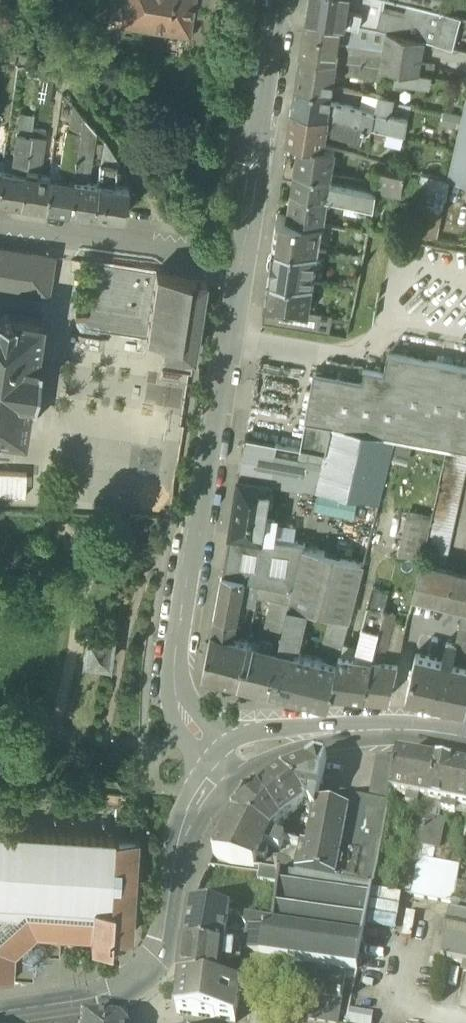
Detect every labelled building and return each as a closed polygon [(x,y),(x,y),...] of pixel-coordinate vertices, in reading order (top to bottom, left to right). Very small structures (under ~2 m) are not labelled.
[(144,57),(149,54),(150,50),(152,50),(153,43),(167,45),(173,41),(176,37),(187,39),(190,25),(198,27),(201,8),(193,6),(194,0),(125,0),(124,2),(113,0),(108,33),(119,35),(118,45),(126,46),(130,53),(144,57)] [(308,15),(344,21),(347,21),(350,0),(310,0),(308,15)] [(439,43),(446,13),(393,0),(350,0),(347,21),(388,31),(425,40),(425,39),(439,43)] [(447,13),(449,0),(393,0),(446,13),(447,13)] [(462,17),(447,13),(446,13),(439,43),(454,47),(462,17)] [(308,15),(306,30),(341,36),(344,21),(308,15)] [(339,48),(385,55),(387,41),(388,31),(347,21),(344,21),(341,36),(339,48)] [(339,48),(341,36),(306,30),(302,54),(337,60),(339,48)] [(387,41),(423,51),(425,40),(388,31),(387,41)] [(423,51),(387,41),(385,55),(421,63),(423,51)] [(15,63),(16,51),(0,48),(0,59),(15,63)] [(337,60),(382,68),(385,55),(339,48),(337,60)] [(334,85),(335,73),(337,60),(302,54),(298,79),(334,85)] [(421,63),(385,55),(382,68),(384,68),(399,70),(419,73),(421,63)] [(382,68),(337,60),(335,73),(382,80),(384,68),(382,68)] [(419,73),(399,70),(397,83),(431,88),(432,75),(419,73)] [(298,79),(297,84),(333,90),(334,85),(298,79)] [(36,103),(47,104),(50,84),(39,83),(36,103)] [(294,108),(329,116),(331,102),(331,100),(333,90),(297,84),(294,107),(294,108)] [(366,95),(362,109),(376,113),(373,127),(374,127),(405,134),(407,119),(389,115),(392,105),(388,104),(390,99),(366,95)] [(331,100),(331,102),(361,111),(362,109),(331,100)] [(465,181),(465,101),(449,177),(465,181)] [(376,113),(362,109),(361,111),(331,102),(329,116),(373,127),(376,113)] [(67,139),(81,141),(84,119),(72,104),(67,139)] [(294,108),(290,133),(325,139),(327,128),(329,116),(294,108)] [(463,111),(445,108),(442,122),(460,125),(463,111)] [(17,132),(31,134),(33,122),(34,113),(20,111),(17,132)] [(373,127),(329,116),(327,128),(371,140),(374,127),(373,127)] [(97,134),(84,119),(81,141),(95,143),(97,134)] [(31,134),(45,136),(47,124),(33,122),(31,134)] [(1,168),(0,176),(0,200),(21,203),(31,134),(17,132),(12,164),(16,165),(16,170),(1,168)] [(289,139),(301,141),(324,146),(325,139),(290,133),(289,138),(289,139)] [(45,136),(31,134),(21,203),(44,206),(49,175),(35,173),(35,168),(40,168),(45,136)] [(65,178),(49,175),(44,206),(69,210),(81,141),(67,139),(62,172),(66,172),(65,178)] [(95,143),(81,141),(69,210),(92,214),(99,183),(83,180),(84,175),(89,176),(95,143)] [(301,141),(296,169),(331,175),(335,149),(324,146),(301,141)] [(103,164),(99,183),(92,214),(124,218),(128,187),(111,185),(115,167),(103,164)] [(377,188),(402,193),(406,172),(380,167),(377,188)] [(296,169),(293,189),(328,195),(330,182),(331,175),(296,169)] [(418,196),(445,202),(451,179),(423,172),(418,196)] [(376,192),(330,182),(328,195),(328,196),(337,198),(357,202),(374,206),(374,204),(376,192)] [(293,189),(289,217),(323,222),(328,196),(328,195),(293,189)] [(410,229),(438,235),(445,202),(418,196),(410,229)] [(335,210),(354,214),(357,202),(337,198),(335,210)] [(278,215),(274,244),(318,251),(323,222),(289,217),(278,215)] [(274,244),(269,275),(314,283),(318,251),(274,244)] [(0,248),(0,285),(46,292),(52,256),(0,248)] [(161,351),(194,356),(206,280),(156,272),(146,337),(163,340),(161,351)] [(310,312),(314,283),(269,275),(265,305),(266,305),(309,313),(310,312)] [(263,324),(331,335),(334,316),(310,312),(309,313),(266,305),(263,324)] [(23,431),(29,392),(33,393),(39,356),(34,355),(40,316),(0,310),(0,427),(23,431)] [(74,332),(74,358),(100,358),(100,333),(74,332)] [(388,353),(385,374),(365,370),(363,382),(315,373),(306,420),(333,425),(333,427),(396,439),(448,448),(465,451),(465,368),(388,353)] [(182,403),(187,371),(162,367),(160,384),(149,382),(147,397),(182,403)] [(333,425),(306,420),(301,448),(308,449),(306,459),(325,462),(333,427),(333,425)] [(278,444),(245,438),(239,476),(272,481),(302,486),(302,487),(316,490),(318,490),(380,502),(396,439),(333,427),(325,462),(306,459),(276,453),(278,444)] [(397,439),(393,457),(408,461),(413,443),(397,439)] [(446,564),(465,473),(465,453),(450,450),(426,560),(446,564)] [(0,467),(0,491),(27,493),(29,469),(0,467)] [(239,476),(230,534),(272,540),(275,525),(265,524),(267,514),(272,481),(239,476)] [(409,506),(398,553),(423,559),(433,512),(409,506)] [(272,540),(277,540),(279,524),(281,516),(267,514),(265,524),(275,525),(272,540)] [(297,527),(279,524),(277,540),(294,543),(297,527)] [(263,583),(293,590),(290,605),(308,610),(350,619),(364,564),(305,549),(306,545),(294,543),(277,540),(272,540),(230,534),(225,574),(245,579),(263,583)] [(414,595),(448,603),(456,568),(423,560),(414,595)] [(448,603),(465,607),(465,570),(456,568),(448,603)] [(223,574),(216,614),(237,620),(241,603),(245,579),(225,574),(223,574)] [(245,579),(241,603),(249,605),(257,606),(259,597),(263,583),(245,579)] [(261,643),(280,648),(280,647),(290,605),(293,590),(263,583),(259,597),(273,600),(261,643)] [(369,605),(386,609),(391,589),(374,585),(369,605)] [(237,620),(245,622),(249,605),(241,603),(237,620)] [(290,605),(280,647),(299,652),(308,610),(290,605)] [(359,645),(376,649),(382,624),(386,609),(369,605),(359,645)] [(465,664),(465,607),(456,644),(457,644),(453,661),(465,664)] [(395,612),(386,609),(382,624),(391,626),(392,622),(395,612)] [(236,624),(237,620),(216,614),(204,672),(239,681),(249,640),(239,637),(242,626),(236,624)] [(331,649),(329,660),(340,663),(342,654),(345,642),(350,620),(331,616),(323,647),(331,649)] [(391,626),(383,659),(399,661),(407,626),(392,622),(391,626)] [(376,649),(374,658),(383,659),(391,626),(382,624),(376,649)] [(83,659),(108,663),(112,639),(87,635),(83,659)] [(239,681),(270,688),(280,648),(261,643),(249,640),(239,681)] [(356,656),(359,645),(345,642),(342,654),(354,655),(356,656)] [(407,695),(465,709),(465,664),(453,661),(457,644),(456,644),(447,642),(443,659),(416,653),(407,695)] [(376,649),(359,645),(356,656),(374,658),(376,649)] [(333,690),(340,663),(329,660),(299,652),(280,647),(280,648),(270,688),(329,703),(333,690)] [(333,690),(345,692),(354,655),(342,654),(340,663),(333,690)] [(356,656),(354,655),(345,692),(365,695),(374,658),(356,656)] [(399,661),(383,659),(374,658),(365,695),(391,698),(399,661)] [(392,797),(407,800),(420,802),(430,804),(438,766),(399,758),(399,759),(392,797)] [(373,890),(374,890),(387,822),(392,797),(399,759),(380,760),(371,802),(327,794),(324,809),(350,814),(337,883),(373,890)] [(297,875),(337,883),(350,814),(324,809),(318,808),(320,792),(327,760),(307,764),(282,773),(257,793),(234,817),(272,835),(281,826),(302,809),(315,820),(309,851),(303,848),(300,862),(297,875)] [(443,806),(457,809),(465,811),(465,771),(454,769),(454,768),(438,765),(438,766),(430,804),(437,805),(443,806)] [(327,794),(320,792),(318,808),(324,809),(327,794)] [(419,809),(420,802),(407,800),(406,807),(419,809)] [(430,804),(428,819),(434,820),(437,805),(430,804)] [(456,815),(457,809),(443,806),(442,813),(456,815)] [(411,847),(422,849),(428,819),(415,816),(411,847)] [(264,851),(266,846),(272,835),(234,817),(214,857),(232,865),(255,868),(259,860),(264,851)] [(441,822),(434,820),(428,819),(422,849),(435,852),(441,822)] [(105,944),(106,935),(111,935),(122,936),(132,936),(138,837),(116,836),(114,835),(114,837),(107,837),(105,834),(102,836),(91,835),(89,833),(86,835),(76,834),(73,832),(70,834),(60,833),(57,831),(55,833),(44,832),(42,830),(39,832),(28,831),(26,828),(23,831),(15,831),(0,830),(0,980),(13,980),(13,978),(10,978),(12,955),(20,947),(27,940),(35,933),(91,937),(90,943),(105,944)] [(286,841),(272,835),(266,846),(281,852),(286,841)] [(269,854),(264,851),(259,860),(264,863),(269,854)] [(282,873),(297,875),(300,862),(292,860),(288,864),(287,867),(283,866),(282,873)] [(412,897),(423,899),(430,863),(419,861),(412,897)] [(439,901),(454,903),(460,869),(445,866),(439,901)] [(258,881),(278,884),(280,872),(260,869),(258,881)] [(282,873),(280,872),(278,884),(272,920),(237,914),(250,931),(265,933),(261,958),(262,958),(282,961),(347,970),(357,971),(373,890),(337,883),(297,875),(282,873)] [(184,948),(223,953),(224,942),(229,912),(230,910),(191,905),(184,948)] [(249,931),(247,939),(244,956),(257,957),(261,958),(265,933),(250,931),(249,931)] [(242,956),(244,956),(247,939),(246,939),(246,936),(232,935),(232,937),(230,937),(229,943),(224,942),(223,953),(242,956)] [(27,940),(20,947),(26,954),(24,956),(35,968),(46,958),(36,946),(34,947),(27,940)] [(184,948),(180,980),(219,986),(238,988),(242,956),(223,953),(184,948)] [(297,997),(342,1004),(346,979),(328,976),(328,977),(280,969),(282,961),(262,958),(261,958),(257,957),(256,966),(249,965),(245,989),(255,990),(297,997)] [(177,1015),(216,1021),(219,986),(180,980),(179,990),(177,1015)] [(219,986),(216,1021),(230,1022),(236,1022),(241,988),(238,988),(219,986)] [(318,1022),(339,1022),(342,1004),(297,997),(293,1019),(318,1022)] [(348,1022),(372,1022),(373,1014),(349,1011),(348,1022)]
